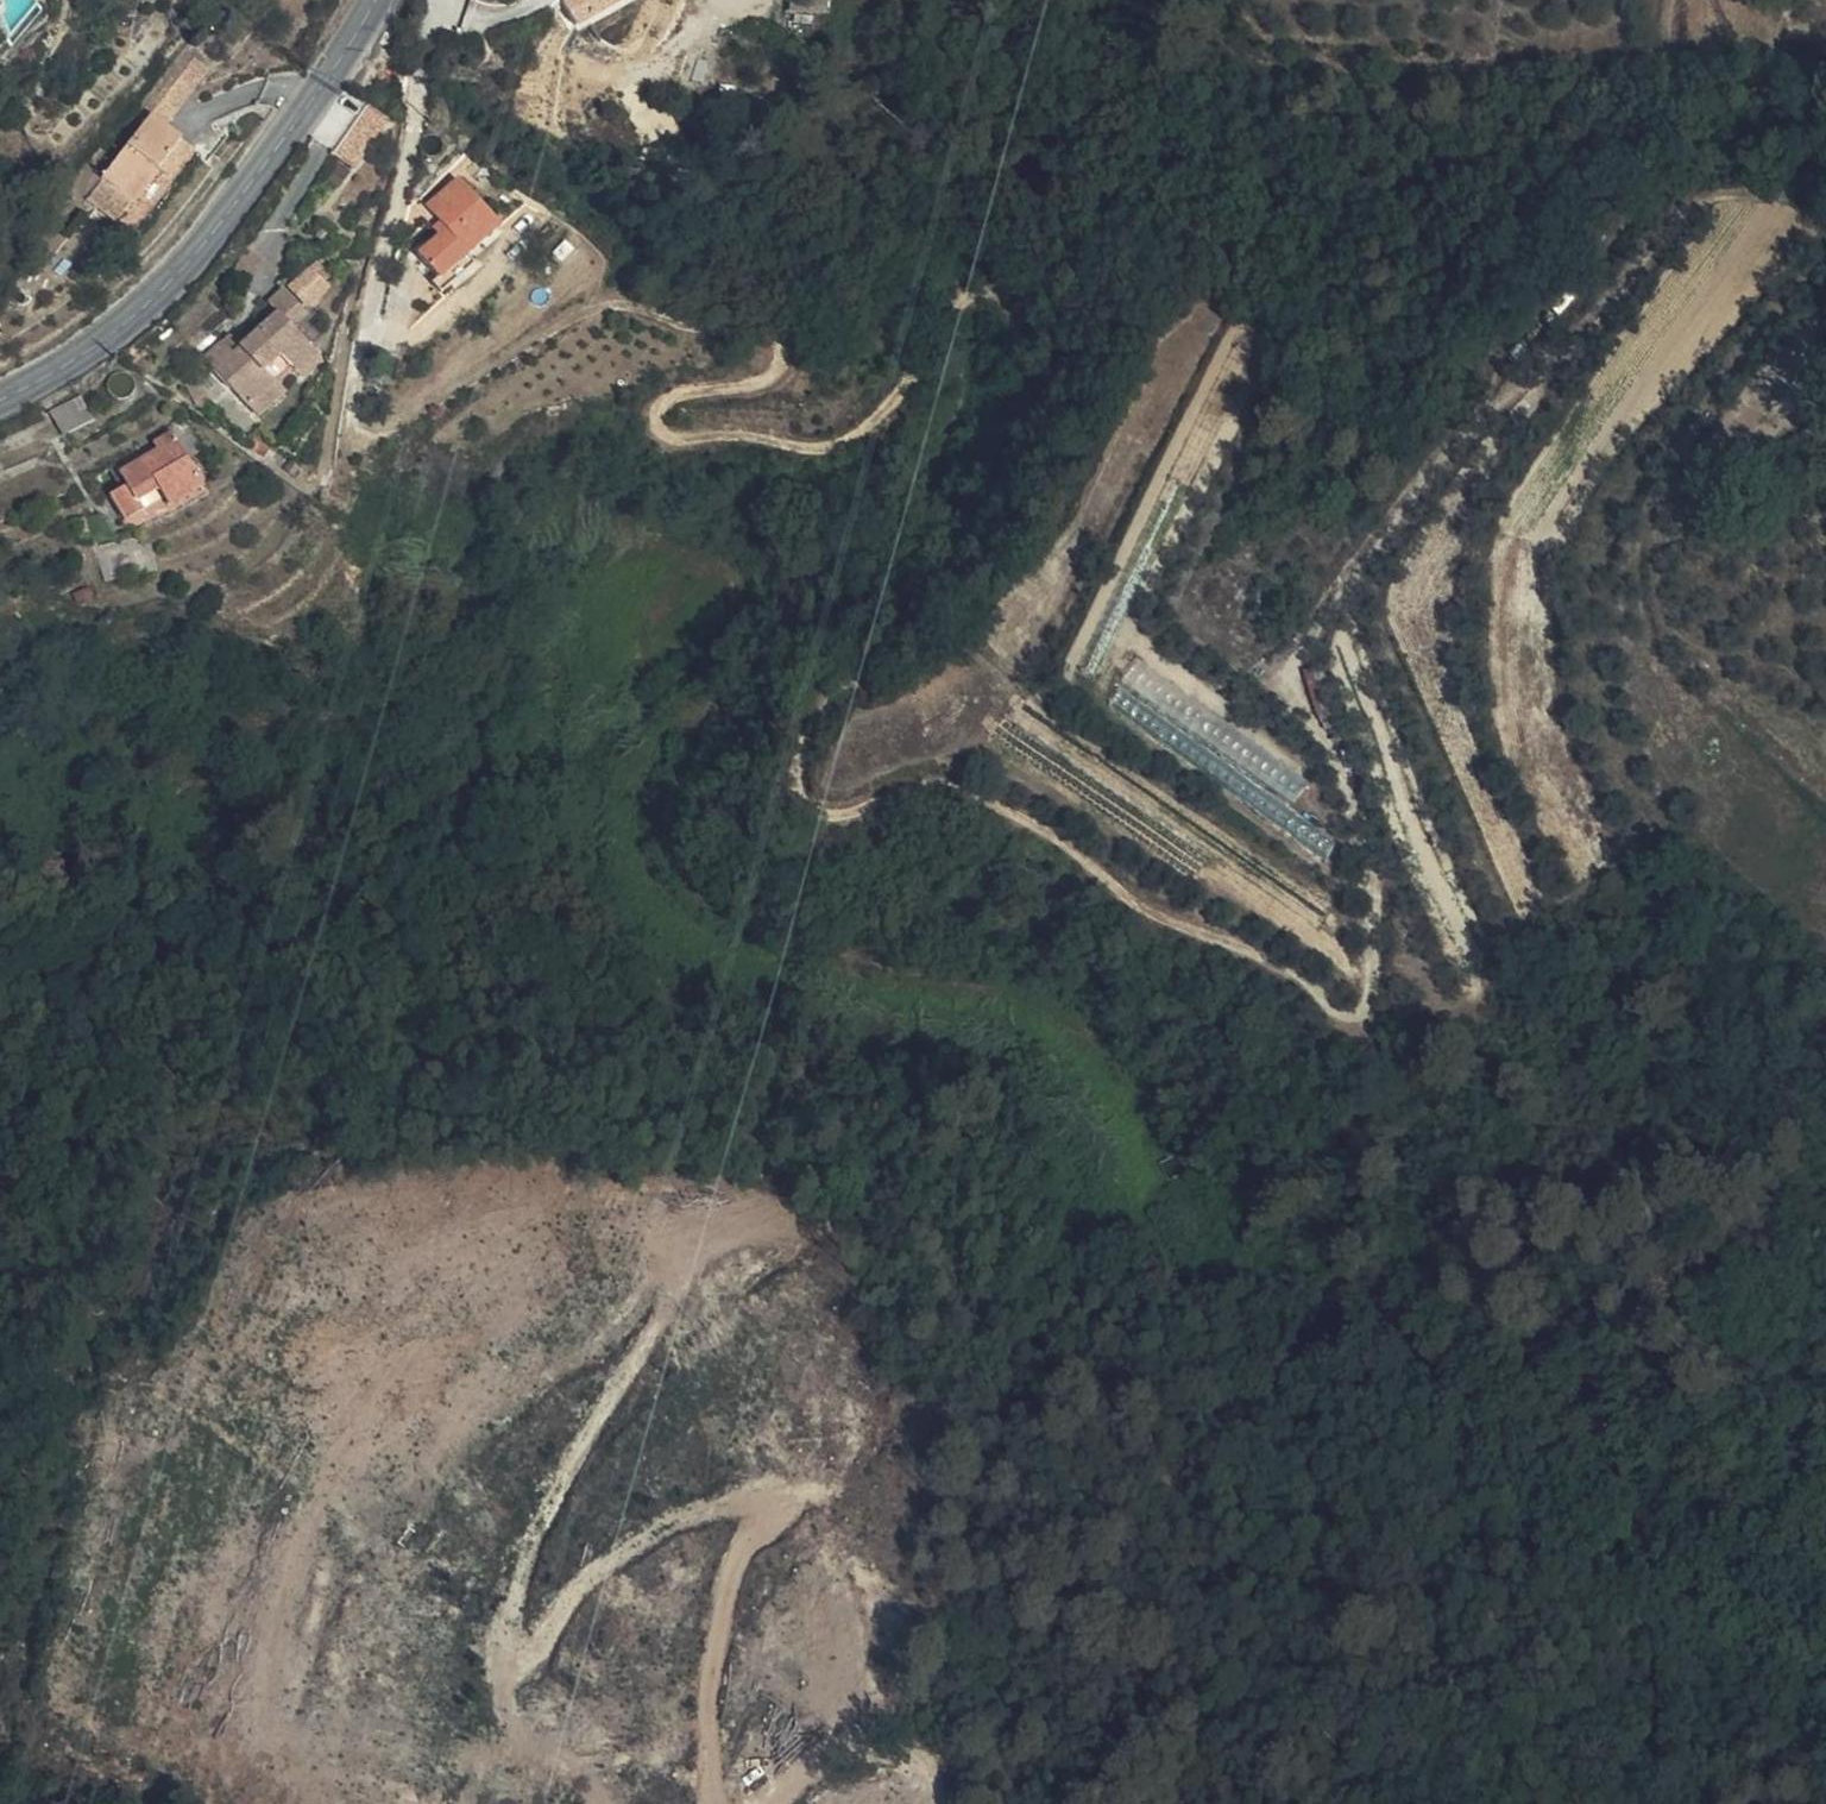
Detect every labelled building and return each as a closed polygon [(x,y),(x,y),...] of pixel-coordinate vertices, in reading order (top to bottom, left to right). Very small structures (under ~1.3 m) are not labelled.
[(579,26),(628,1),(628,0),(566,0),(579,26)] [(256,60),(208,117),(224,129),(271,72),(256,60)] [(411,113),(388,97),(373,119),(396,135),(411,113)] [(158,179),(173,192),(187,203),(213,169),(227,179),(238,163),(226,155),(237,141),(224,129),(208,117),(158,179)] [(226,155),(238,163),(248,150),(237,141),(226,155)] [(142,198),(159,211),(173,192),(158,179),(142,198)] [(479,229),(495,246),(500,252),(494,258),(474,277),(494,298),(489,304),(498,312),(529,282),(521,273),(553,243),(511,198),(479,229)] [(500,252),(495,246),(488,253),(494,258),(500,252)] [(316,260),(299,249),(285,275),(302,285),(316,260)] [(283,362),(271,348),(253,364),(304,423),(328,402),(322,394),(340,379),(347,387),(366,370),(340,337),(355,325),(351,319),(375,298),(363,282),(338,304),(332,298),(317,310),(326,323),(288,354),(291,357),(283,362)] [(278,343),(271,348),(283,362),(291,357),(288,354),(278,343)] [(813,364),(803,354),(790,368),(800,377),(813,364)] [(248,400),(244,383),(232,385),(238,407),(248,414),(256,407),(248,400)] [(243,474),(227,447),(207,458),(211,466),(177,488),(183,498),(166,508),(183,534),(200,524),(193,515),(213,502),(220,512),(226,521),(259,500),(243,474)] [(193,515),(200,524),(220,512),(213,502),(193,515)]
